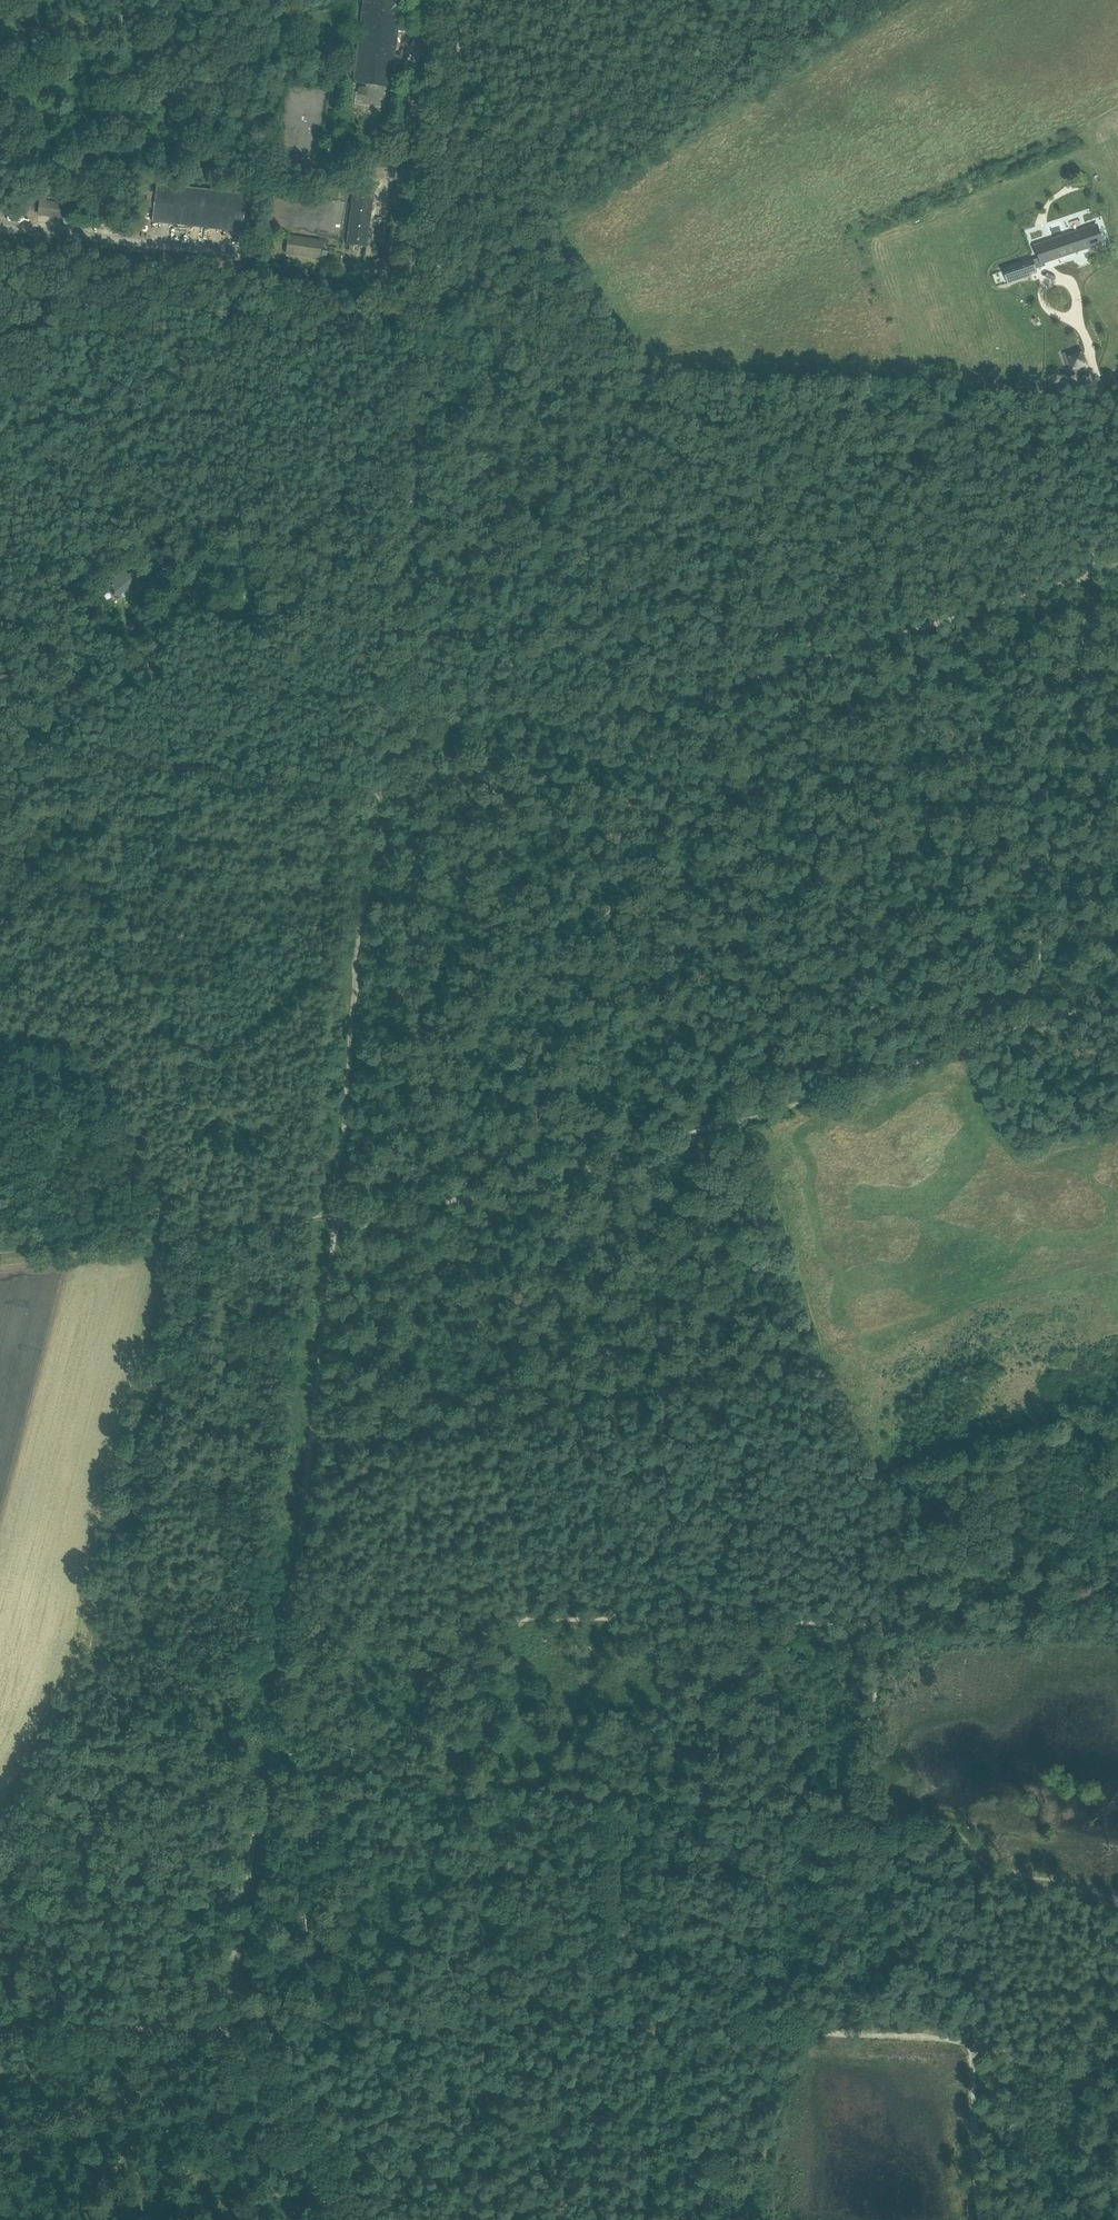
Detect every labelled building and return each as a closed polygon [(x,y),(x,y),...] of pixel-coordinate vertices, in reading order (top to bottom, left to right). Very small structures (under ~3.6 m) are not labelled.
[(390,88),(393,63),(401,64),(402,56),(394,55),(397,31),(405,32),(406,24),(398,23),(401,0),(363,0),(352,83),(390,88)] [(358,87),(357,95),(366,95),(367,87),(358,87)] [(153,223),(241,233),(246,195),(157,185),(153,223)] [(373,195),(353,193),(347,245),(366,247),(373,195)] [(37,202),(37,216),(61,218),(61,203),(37,202)] [(1056,242),(1036,249),(1041,264),(1048,262),(1070,254),(1094,246),(1103,243),(1097,225),(1091,227),(1055,239),(1056,242)] [(288,237),(286,255),(319,259),(321,241),(288,237)] [(1033,259),(1002,269),(1007,284),(1031,276),(1031,274),(1037,272),(1033,259)] [(158,566),(143,578),(150,587),(165,576),(158,566)] [(110,588),(117,597),(131,586),(121,574),(109,583),(112,587),(110,588)]
